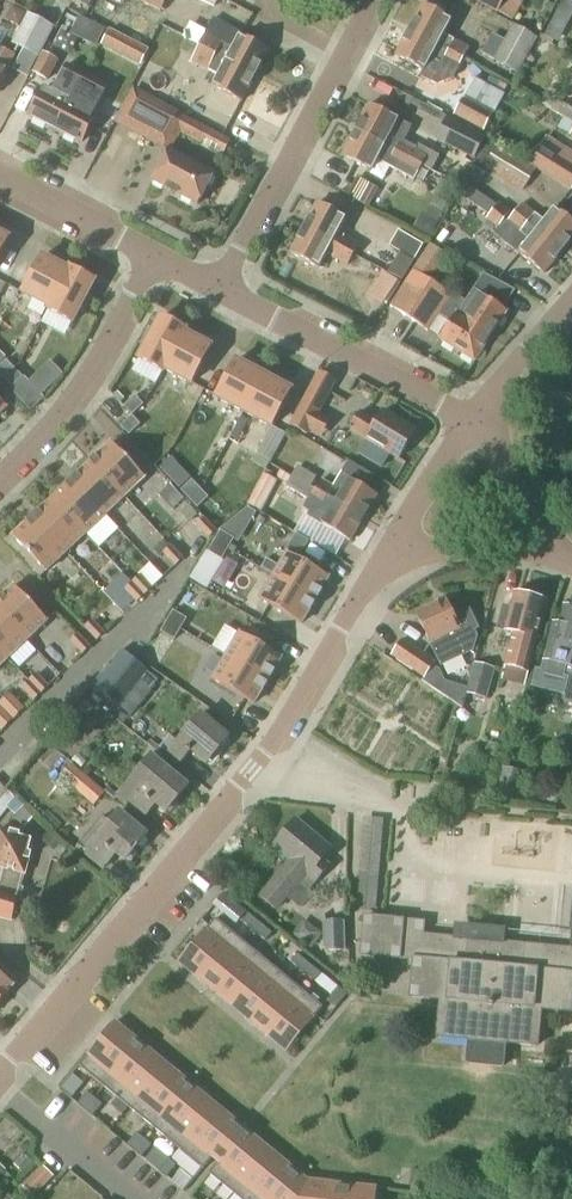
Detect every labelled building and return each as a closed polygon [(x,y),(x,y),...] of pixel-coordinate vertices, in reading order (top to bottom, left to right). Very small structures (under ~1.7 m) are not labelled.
[(91,18),(119,31),(135,0),(100,0),(91,18)] [(161,14),(168,0),(136,0),(161,14)] [(517,0),(472,0),(508,19),(517,0)] [(569,35),(571,26),(571,0),(566,0),(554,29),(569,35)] [(463,60),(468,51),(443,37),(451,22),(422,7),(409,32),(463,60)] [(39,59),(55,28),(28,13),(12,45),(39,59)] [(199,48),(254,78),(268,52),(240,37),(235,46),(224,40),(224,41),(224,39),(208,31),(208,32),(191,23),(184,38),(200,46),(199,48)] [(518,73),(538,38),(513,24),(494,60),(518,73)] [(141,67),(149,51),(150,50),(110,29),(100,46),(141,67)] [(457,71),(463,60),(409,32),(395,57),(424,72),(432,57),(457,71)] [(5,71),(14,55),(0,48),(0,82),(5,71)] [(241,104),(254,78),(199,48),(191,62),(208,71),(209,70),(219,76),(212,88),(241,104)] [(48,82),(59,60),(46,53),(35,74),(48,82)] [(55,131),(85,74),(67,64),(52,94),(44,90),(29,118),(55,131)] [(94,116),(109,86),(85,74),(55,131),(80,144),(94,116)] [(484,132),(504,95),(475,79),(454,116),(484,132)] [(233,141),(200,123),(134,88),(115,124),(168,152),(153,182),(197,206),(214,175),(172,152),(181,135),(224,158),(233,141)] [(422,167),(429,154),(405,141),(412,128),(369,106),(356,131),(422,167)] [(474,161),(486,138),(447,118),(435,141),(474,161)] [(415,182),(422,167),(356,131),(342,158),(371,173),(377,162),(415,182)] [(547,137),(541,148),(539,147),(529,163),(571,189),(571,153),(547,137)] [(523,192),(537,170),(499,146),(485,169),(523,192)] [(475,166),(467,179),(477,186),(479,187),(485,177),(487,173),(475,166)] [(369,209),(379,191),(357,178),(347,196),(369,209)] [(443,212),(455,186),(442,180),(430,206),(443,212)] [(505,221),(511,213),(500,203),(487,220),(498,230),(505,221)] [(535,214),(523,204),(514,215),(536,233),(561,253),(571,240),(571,225),(554,211),(545,222),(535,214)] [(353,256),(358,245),(336,234),(344,220),(316,205),(303,230),(353,256)] [(422,213),(412,231),(430,240),(439,222),(422,213)] [(498,230),(493,236),(518,256),(543,276),(561,253),(536,233),(514,215),(507,223),(505,221),(498,230)] [(348,266),(353,256),(303,230),(290,255),(318,269),(326,254),(348,266)] [(415,262),(424,245),(399,230),(389,247),(415,262)] [(9,239),(0,234),(0,256),(9,239)] [(43,257),(23,294),(49,309),(69,271),(43,257)] [(49,309),(48,311),(73,324),(80,311),(83,313),(91,298),(87,296),(95,282),(70,269),(69,271),(49,309)] [(384,273),(370,293),(388,304),(401,284),(384,273)] [(452,297),(429,282),(415,273),(392,308),(428,332),(439,316),(447,321),(448,318),(452,321),(440,340),(474,362),(491,337),(444,306),(451,298),(452,297)] [(513,291),(484,275),(475,288),(503,306),(513,291)] [(451,298),(444,306),(491,337),(506,314),(501,310),(480,297),(473,292),(463,306),(451,298)] [(162,373),(164,371),(184,333),(186,331),(161,318),(154,332),(150,330),(142,345),(146,347),(138,360),(162,373)] [(184,333),(164,371),(191,385),(211,348),(184,333)] [(0,367),(0,377),(4,380),(15,370),(6,361),(0,367)] [(236,361),(216,398),(244,413),(264,376),(236,361)] [(15,370),(4,380),(12,389),(23,378),(15,370)] [(332,420),(320,414),(337,382),(318,372),(289,426),(308,436),(310,433),(322,439),(332,420)] [(264,376),(244,413),(271,428),(291,391),(264,376)] [(135,397),(124,407),(133,416),(144,406),(135,397)] [(416,433),(383,414),(377,425),(360,415),(351,432),(367,441),(366,442),(399,461),(416,433)] [(132,417),(121,427),(129,436),(141,426),(132,417)] [(246,425),(239,421),(230,437),(237,441),(246,425)] [(95,457),(90,461),(124,498),(144,478),(117,449),(116,450),(110,444),(95,457)] [(267,470),(272,461),(257,454),(253,462),(267,470)] [(76,474),(70,480),(105,516),(124,498),(90,461),(89,463),(77,475),(76,474)] [(367,491),(375,477),(349,461),(334,486),(322,479),(322,480),(299,466),(292,476),(294,478),(363,520),(377,497),(367,491)] [(287,484),(292,476),(282,470),(277,478),(287,484)] [(292,476),(286,487),(309,500),(308,501),(301,514),(323,526),(350,543),(363,520),(294,478),(292,476)] [(65,486),(52,499),(86,535),(105,516),(70,480),(65,486)] [(181,492),(189,500),(201,490),(192,481),(181,492)] [(209,498),(201,490),(189,500),(198,509),(209,498)] [(38,511),(32,517),(66,553),(86,535),(52,499),(38,512),(38,511)] [(248,508),(234,520),(248,528),(256,514),(248,508)] [(27,523),(12,537),(46,572),(66,553),(32,517),(26,522),(27,523)] [(204,518),(196,525),(209,539),(217,531),(204,518)] [(221,532),(215,542),(228,550),(235,540),(221,532)] [(215,542),(209,552),(222,560),(228,550),(215,542)] [(176,565),(183,558),(171,546),(164,553),(176,565)] [(288,553),(274,576),(316,601),(330,577),(288,553)] [(274,576),(260,600),(303,625),(316,601),(274,576)] [(151,589),(139,577),(132,583),(144,595),(151,589)] [(137,602),(144,595),(132,583),(125,590),(137,602)] [(19,594),(13,588),(0,600),(0,612),(28,641),(48,622),(20,593),(19,594)] [(528,672),(546,602),(514,594),(510,608),(503,606),(497,629),(515,634),(506,666),(528,672)] [(445,599),(416,613),(439,663),(441,667),(464,656),(474,651),(479,636),(475,627),(461,634),(445,599)] [(544,662),(565,668),(562,678),(569,680),(563,702),(571,704),(571,609),(565,608),(560,625),(553,623),(544,662)] [(28,641),(0,612),(0,651),(8,660),(28,641)] [(174,612),(168,622),(181,630),(187,620),(174,612)] [(93,622),(86,629),(97,641),(104,634),(93,622)] [(168,622),(161,633),(175,641),(181,630),(168,622)] [(241,633),(227,657),(269,682),(283,658),(241,633)] [(79,636),(71,643),(83,655),(90,648),(79,636)] [(425,679),(433,667),(421,659),(423,655),(401,640),(391,656),(425,679)] [(8,660),(0,651),(0,668),(8,660)] [(157,682),(147,673),(122,652),(93,686),(118,707),(139,683),(149,692),(157,682)] [(227,657),(213,681),(255,705),(269,682),(227,657)] [(488,698),(495,670),(474,664),(467,693),(488,698)] [(47,687),(36,675),(29,681),(40,694),(47,687)] [(33,700),(40,694),(29,681),(22,688),(33,700)] [(7,728),(29,707),(12,690),(0,701),(0,720),(7,728)] [(206,765),(228,738),(200,715),(178,741),(179,742),(168,756),(178,765),(190,751),(206,765)] [(150,755),(117,797),(127,805),(137,814),(143,819),(155,804),(166,813),(188,787),(160,764),(150,755)] [(95,806),(106,793),(72,763),(60,777),(95,806)] [(444,778),(441,791),(454,795),(457,781),(444,778)] [(514,786),(500,783),(497,795),(512,798),(514,786)] [(554,792),(540,790),(539,805),(553,806),(554,792)] [(24,806),(16,799),(8,791),(0,800),(0,819),(8,809),(16,816),(25,827),(34,817),(24,806)] [(103,816),(77,848),(85,854),(96,863),(103,869),(116,854),(125,862),(147,836),(119,812),(111,822),(103,816)] [(384,820),(364,817),(356,911),(376,912),(384,820)] [(290,862),(260,898),(276,911),(287,898),(301,910),(313,895),(309,891),(315,884),(329,868),(322,862),(331,851),(295,821),(273,847),(290,862)] [(29,856),(26,855),(30,843),(18,840),(19,837),(0,832),(0,869),(3,869),(0,878),(0,919),(10,922),(29,856)] [(60,858),(67,851),(49,833),(43,838),(43,843),(60,858)] [(568,950),(502,944),(503,931),(467,928),(467,927),(465,927),(464,940),(422,936),(423,923),(364,918),(361,955),(415,960),(411,998),(441,1001),(438,1038),(470,1041),(468,1065),(503,1068),(505,1044),(538,1047),(541,1010),(571,1013),(571,911),(568,950)] [(249,914),(242,922),(254,932),(261,924),(249,914)] [(208,988),(245,943),(216,919),(183,959),(199,973),(195,977),(208,988)] [(312,950),(323,933),(303,919),(292,935),(312,950)] [(324,952),(346,951),(345,920),(323,921),(323,933),(324,952)] [(261,924),(254,932),(266,942),(273,934),(261,924)] [(236,1004),(269,964),(245,943),(208,988),(221,998),(225,994),(236,1004)] [(298,955),(292,963),(304,973),(310,965),(298,955)] [(257,1028),(294,984),(269,964),(236,1004),(248,1013),(244,1017),(257,1028)] [(310,965),(304,973),(316,983),(322,975),(310,965)] [(0,974),(0,1003),(8,994),(5,992),(11,984),(0,974)] [(290,1048),(323,1008),(294,984),(257,1028),(270,1039),(274,1034),(290,1048)] [(125,1037),(112,1027),(79,1067),(105,1088),(141,1044),(128,1033),(125,1037)] [(151,1059),(154,1054),(141,1044),(105,1088),(129,1108),(162,1068),(151,1059)] [(177,1074),(174,1078),(162,1068),(129,1108),(154,1128),(190,1084),(177,1074)] [(200,1099),(203,1095),(190,1084),(154,1128),(178,1149),(211,1109),(200,1099)] [(88,1093),(78,1105),(86,1111),(95,1099),(88,1093)] [(95,1099),(86,1111),(93,1117),(103,1105),(95,1099)] [(226,1114),(223,1118),(211,1109),(178,1149),(204,1170),(240,1126),(226,1114)] [(256,1146),(260,1142),(246,1130),(209,1174),(235,1195),(268,1155),(256,1146)] [(137,1133),(127,1145),(135,1152),(145,1140),(137,1133)] [(145,1140),(135,1152),(142,1158),(152,1146),(145,1140)] [(235,1195),(239,1198),(272,1198),(295,1171),(283,1161),(279,1165),(268,1155),(235,1195)] [(169,1160),(159,1172),(167,1178),(177,1166),(169,1160)] [(34,1198),(54,1177),(43,1166),(23,1187),(34,1198)] [(272,1198),(310,1198),(311,1187),(302,1187),(307,1181),(295,1171),(272,1198)] [(310,1198),(342,1198),(343,1186),(327,1184),(326,1189),(311,1187),(310,1198)] [(342,1198),(375,1198),(376,1189),(374,1189),(373,1195),(359,1193),(360,1187),(343,1186),(342,1198)]
